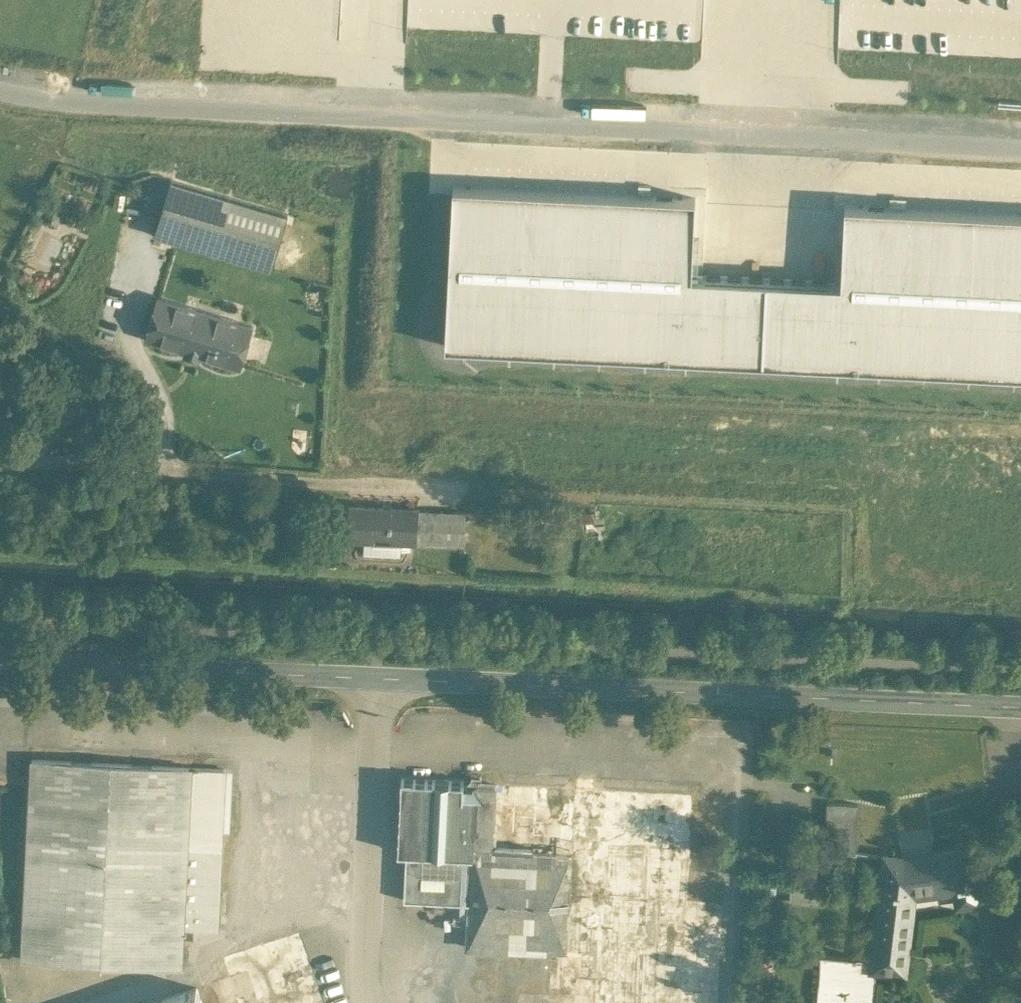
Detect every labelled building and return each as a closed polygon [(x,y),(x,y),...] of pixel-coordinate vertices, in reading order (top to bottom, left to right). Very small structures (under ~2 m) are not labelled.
[(287,213),(171,178),(155,232),(270,266),(271,266),(273,261),(284,223),(287,213)] [(839,206),(836,282),(689,275),(693,198),(451,187),(444,344),(1020,370),(1020,214),(839,206)] [(284,223),(273,261),(294,268),(306,229),(284,223)] [(285,295),(294,268),(273,261),(271,266),(270,266),(268,270),(263,287),(285,295)] [(239,303),(234,320),(250,325),(263,287),(268,270),(252,264),(239,303)] [(207,293),(161,279),(156,296),(201,310),(207,293)] [(239,303),(207,293),(201,310),(234,320),(239,303)] [(201,310),(156,296),(142,341),(237,370),(250,325),(234,320),(201,310)] [(993,380),(993,371),(970,371),(970,384),(986,384),(986,380),(993,380)] [(419,509),(419,507),(349,504),(347,537),(418,541),(418,539),(419,509)] [(466,511),(419,509),(418,539),(465,541),(466,511)] [(224,768),(32,758),(22,958),(182,966),(184,927),(216,929),(224,768)] [(464,780),(402,777),(398,850),(406,850),(472,853),(474,822),(476,782),(475,782),(475,784),(464,784),(464,780)] [(693,793),(594,788),(594,778),(577,777),(576,787),(476,782),(474,822),(501,824),(502,802),(535,804),(533,834),(691,844),(693,793)] [(858,802),(828,800),(825,849),(856,851),(858,802)] [(533,834),(535,804),(502,802),(501,824),(474,822),(472,853),(470,901),(468,946),(551,950),(549,988),(598,991),(597,1002),(719,1002),(723,901),(688,900),(691,844),(533,834)] [(923,835),(921,827),(899,830),(903,856),(885,854),(878,921),(872,965),(874,966),(905,969),(914,887),(976,879),(974,870),(975,870),(972,845),(960,847),(960,848),(934,852),(931,833),(923,835)] [(472,853),(406,850),(404,898),(470,901),(472,853)] [(823,954),(821,994),(819,994),(818,1002),(871,1002),(874,966),(872,965),(878,921),(869,920),(864,957),(823,954)] [(223,956),(239,1002),(325,1002),(300,930),(223,956)] [(147,1002),(203,1002),(197,986),(147,1002)]
